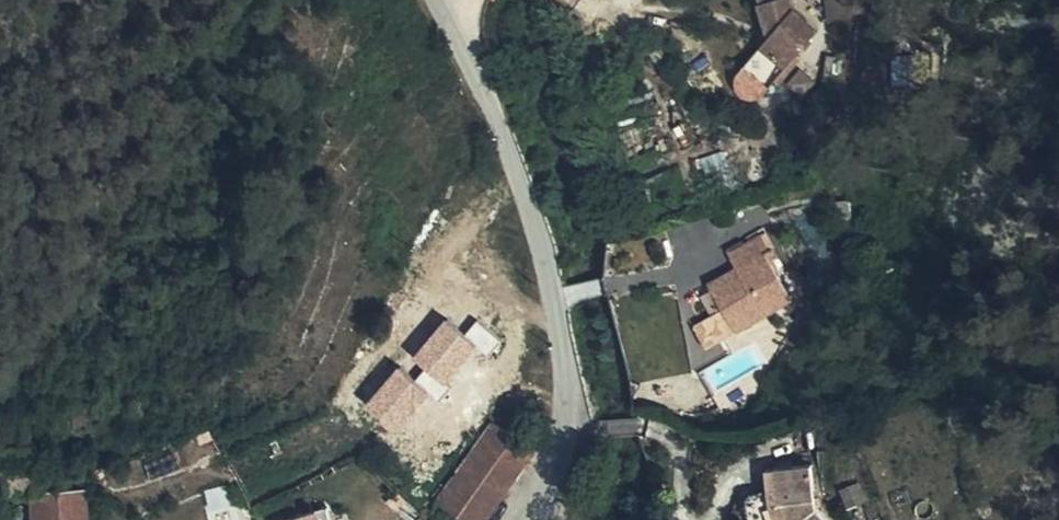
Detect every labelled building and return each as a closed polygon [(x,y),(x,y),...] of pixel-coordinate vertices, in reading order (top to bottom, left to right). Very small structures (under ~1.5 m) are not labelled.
[(816,38),(822,29),(793,6),(792,0),(761,0),(769,39),(738,70),(740,89),(748,94),(761,96),(816,38)] [(642,116),(618,124),(630,158),(654,150),(642,116)] [(738,227),(745,245),(749,253),(736,260),(732,251),(715,260),(742,311),(796,287),(771,233),(776,231),(769,215),(738,227)] [(749,253),(745,245),(732,251),(736,260),(749,253)] [(467,519),(481,519),(515,471),(534,445),(497,416),(436,499),(467,519)] [(775,495),(787,513),(791,519),(831,519),(814,492),(808,465),(772,467),(775,495)] [(481,519),(510,519),(532,483),(515,471),(481,519)] [(76,478),(58,482),(26,489),(32,519),(85,519),(76,478)] [(862,478),(844,485),(852,504),(870,496),(862,478)] [(787,513),(775,495),(767,501),(779,519),(787,513)] [(322,508),(285,518),(286,519),(325,519),(322,508)]
